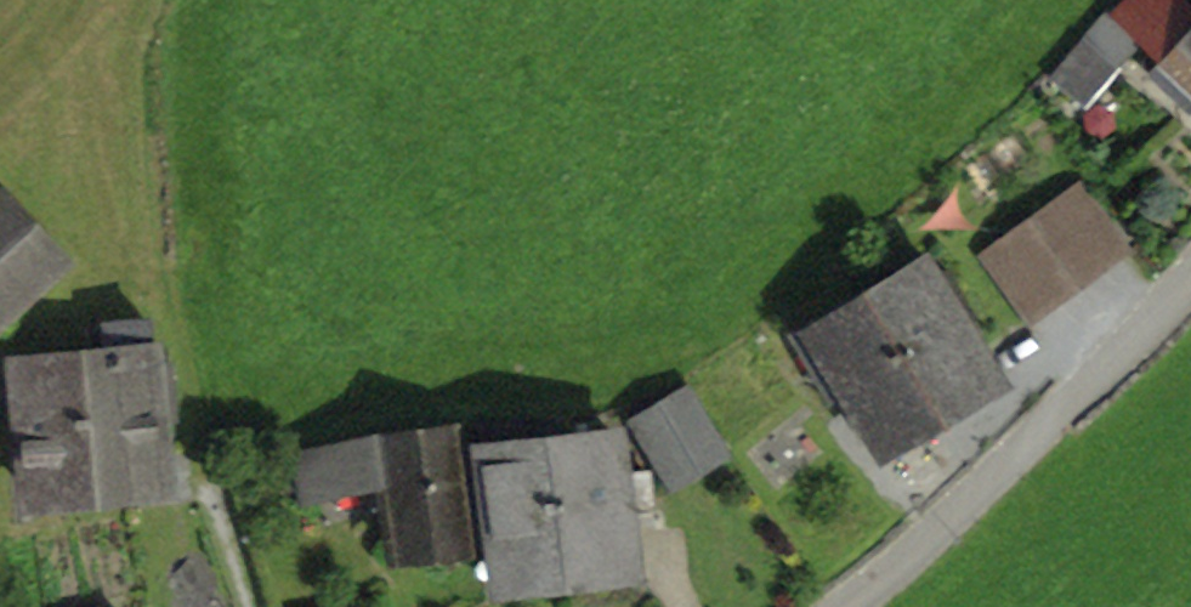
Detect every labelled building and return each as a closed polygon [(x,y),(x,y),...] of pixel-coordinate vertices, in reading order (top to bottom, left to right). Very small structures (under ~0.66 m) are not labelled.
[(1184,0),(1129,0),(1122,7),(1148,32),(1172,56),(1155,72),(1189,106),(1190,104),(1190,6),(1184,0)] [(1085,40),(1118,67),(1148,32),(1122,7),(1085,40)] [(1085,40),(1053,77),(1085,105),(1118,67),(1085,40)] [(962,164),(984,197),(1035,161),(1012,128),(962,164)] [(69,260),(5,190),(0,195),(0,322),(69,260)] [(1079,191),(990,256),(1032,313),(1121,248),(1079,191)] [(935,411),(992,378),(960,323),(974,315),(948,271),(934,279),(921,256),(865,286),(935,411)] [(849,392),(878,444),(935,411),(865,286),(792,328),(830,403),(849,392)] [(170,363),(152,366),(148,322),(106,326),(110,370),(85,371),(95,486),(95,489),(162,483),(157,420),(173,418),(170,363)] [(95,489),(95,486),(85,371),(49,374),(47,356),(19,358),(21,376),(7,378),(11,429),(25,428),(30,494),(95,489)] [(635,419),(669,477),(720,444),(687,390),(635,419)] [(492,516),(499,577),(562,571),(550,438),(546,419),(483,424),(485,445),(473,446),(480,518),(492,516)] [(386,476),(394,553),(472,544),(459,426),(382,434),(298,455),(304,497),(386,476)] [(613,452),(611,431),(550,438),(562,571),(627,564),(620,508),(648,504),(645,476),(630,478),(627,450),(613,452)]
